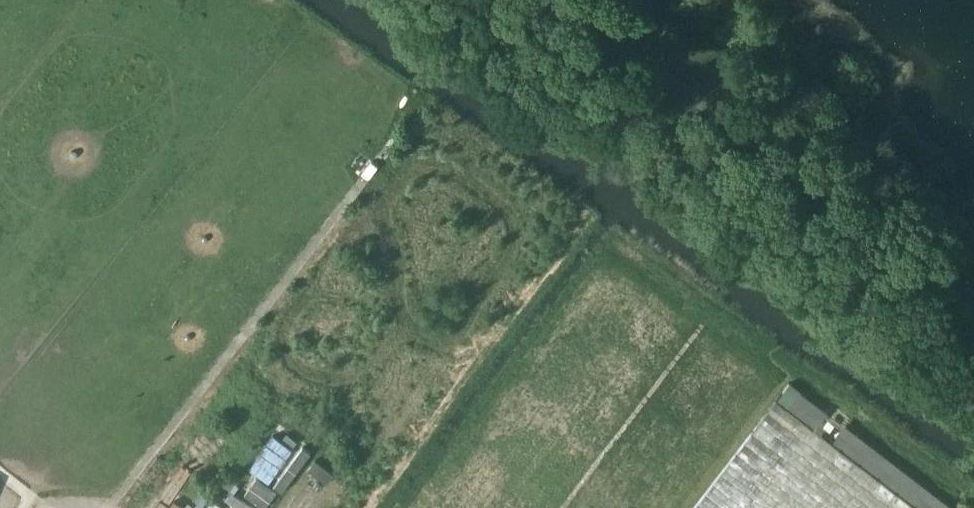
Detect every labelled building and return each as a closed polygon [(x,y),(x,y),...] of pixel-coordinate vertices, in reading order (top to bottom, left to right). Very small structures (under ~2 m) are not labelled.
[(775,398),(725,464),(692,507),(920,507),(775,398)]
